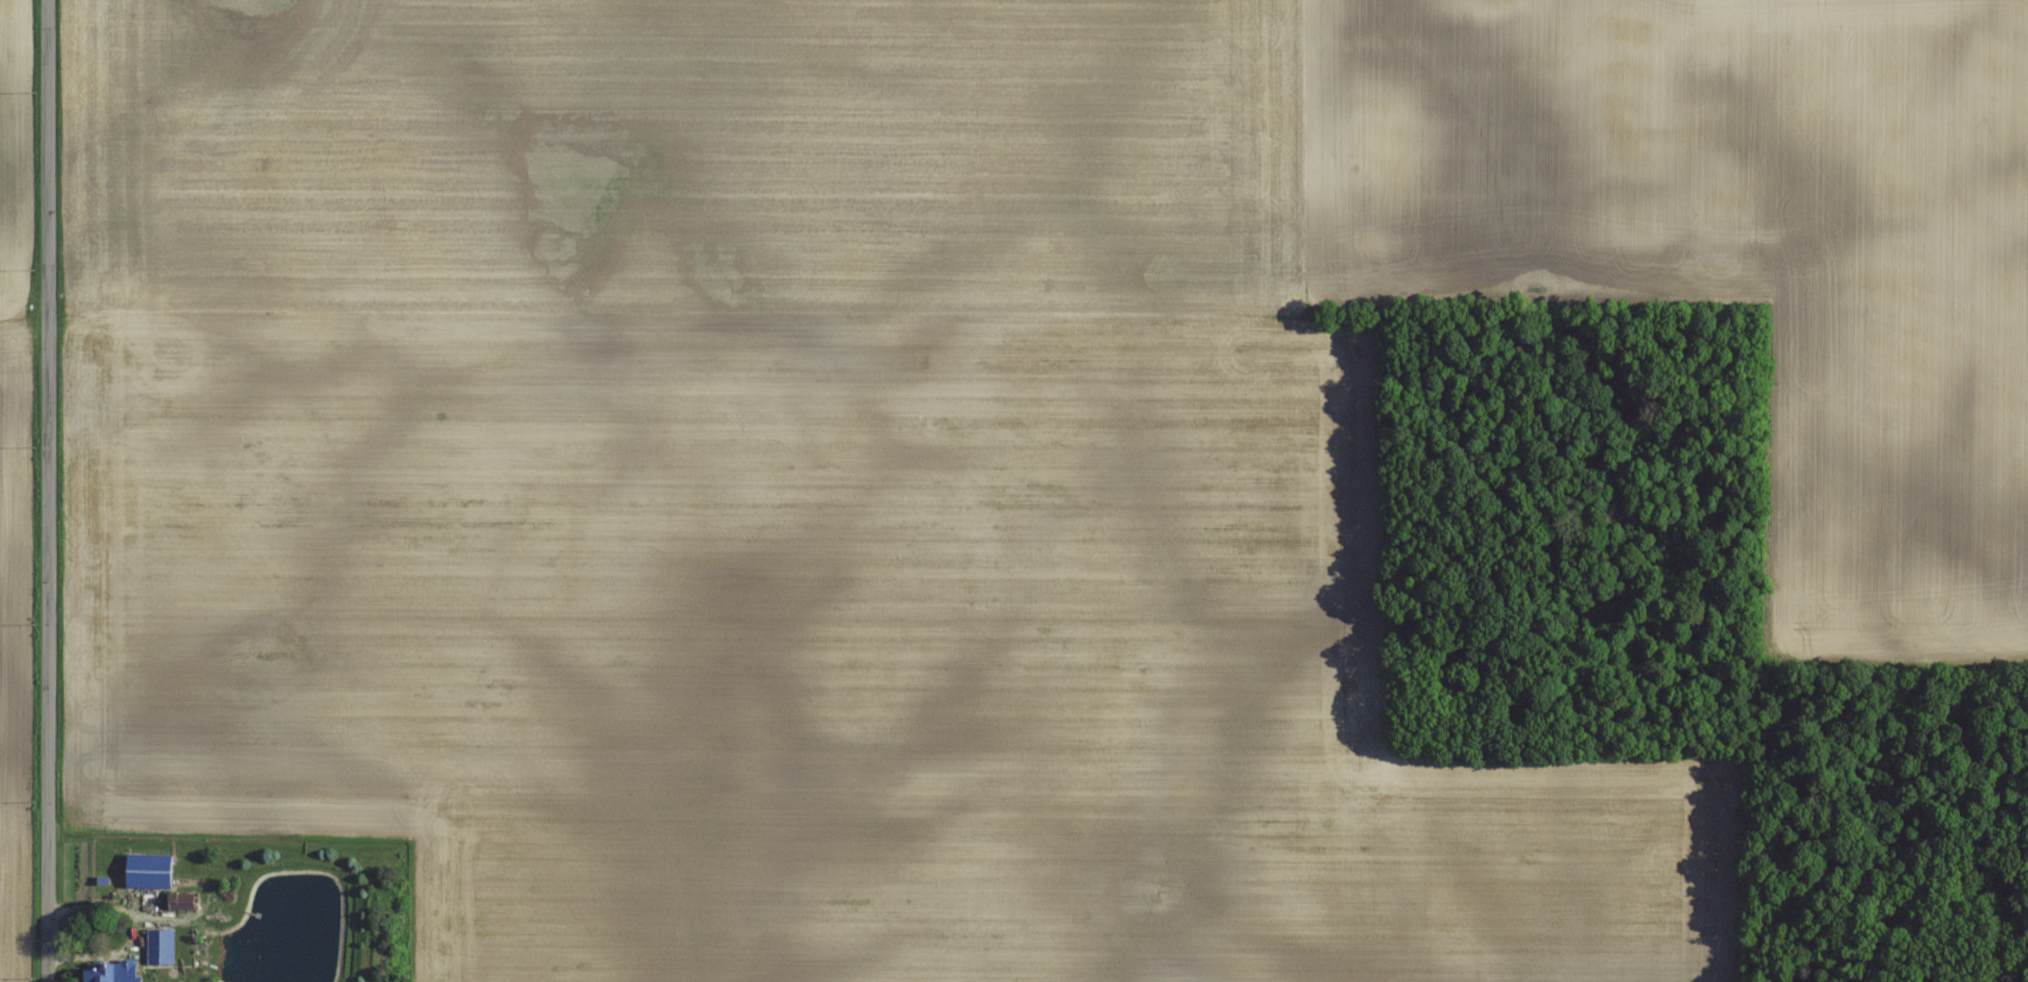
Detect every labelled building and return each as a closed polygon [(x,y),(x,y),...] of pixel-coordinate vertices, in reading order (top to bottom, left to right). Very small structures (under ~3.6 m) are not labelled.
[(144,929),(144,964),(171,964),(171,929),(144,929)] [(85,962),(85,981),(139,981),(139,961),(85,962)]
